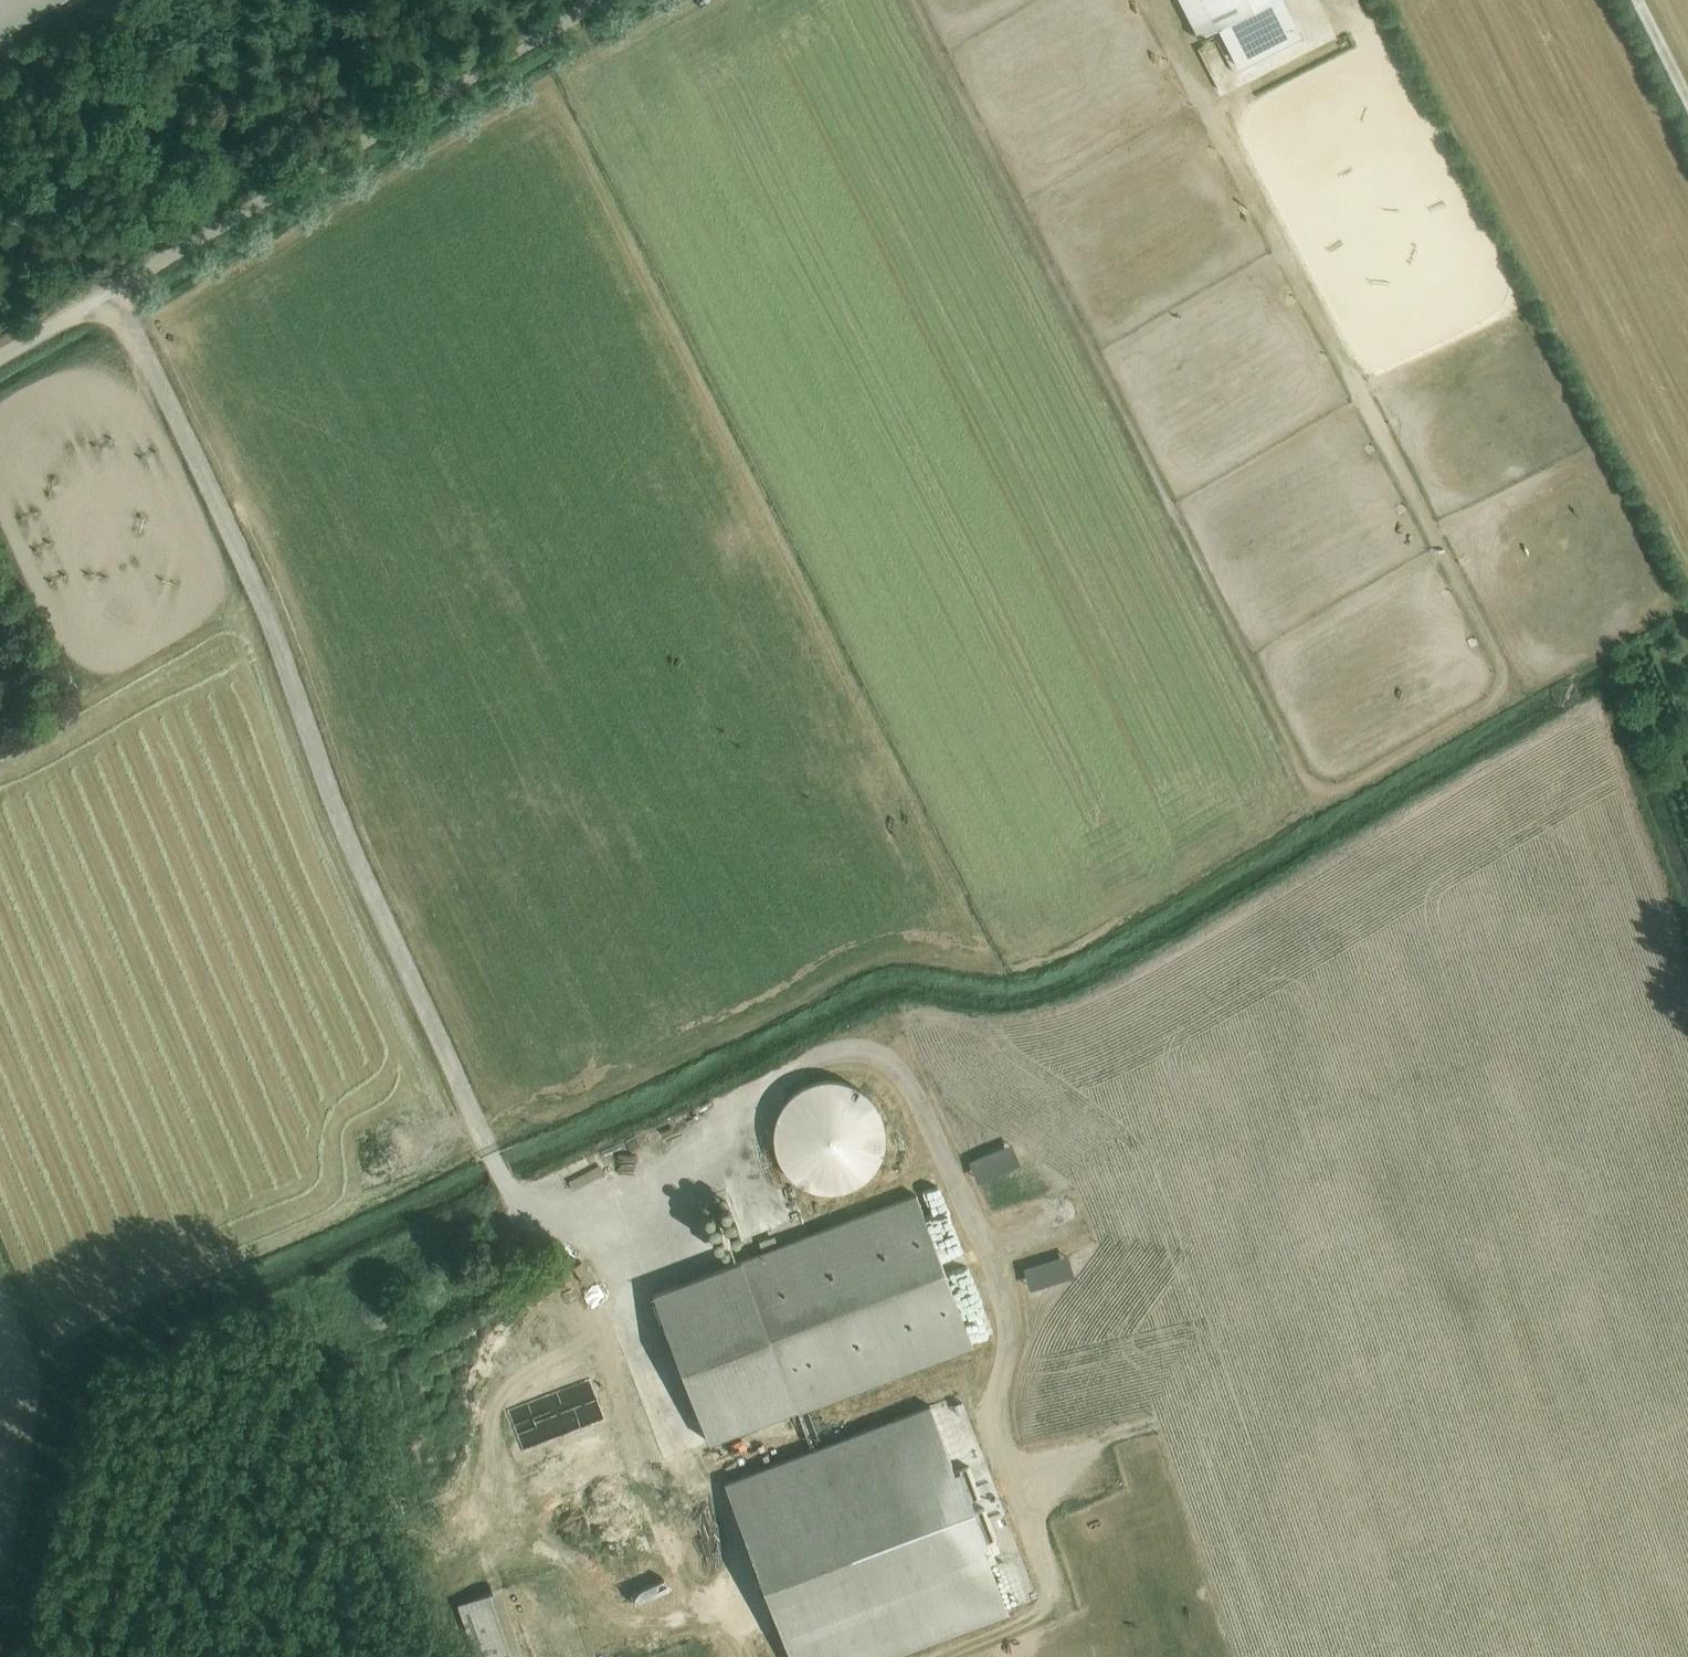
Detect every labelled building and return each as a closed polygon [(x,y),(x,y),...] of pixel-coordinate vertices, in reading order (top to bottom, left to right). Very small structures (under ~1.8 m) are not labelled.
[(65,0),(0,0),(0,39),(65,0)] [(1198,40),(1219,29),(1239,68),(1302,36),(1284,0),(1178,0),(1198,40)] [(772,1097),(797,1183),(813,1179),(817,1193),(900,1170),(870,1069),(772,1097)] [(1012,1143),(969,1162),(978,1182),(1020,1163),(1012,1143)] [(915,1193),(652,1293),(708,1441),(797,1409),(798,1412),(974,1346),(915,1193)] [(1068,1255),(1023,1268),(1030,1290),(1074,1277),(1068,1255)] [(581,1262),(573,1268),(585,1285),(593,1280),(581,1262)] [(523,1420),(529,1442),(605,1419),(593,1379),(559,1389),(565,1408),(523,1420)] [(725,1482),(791,1656),(894,1656),(1009,1614),(983,1544),(988,1542),(960,1468),(955,1469),(930,1405),(725,1482)] [(641,1603),(676,1589),(671,1574),(635,1588),(641,1603)] [(457,1605),(475,1656),(523,1656),(501,1590),(457,1605)]
